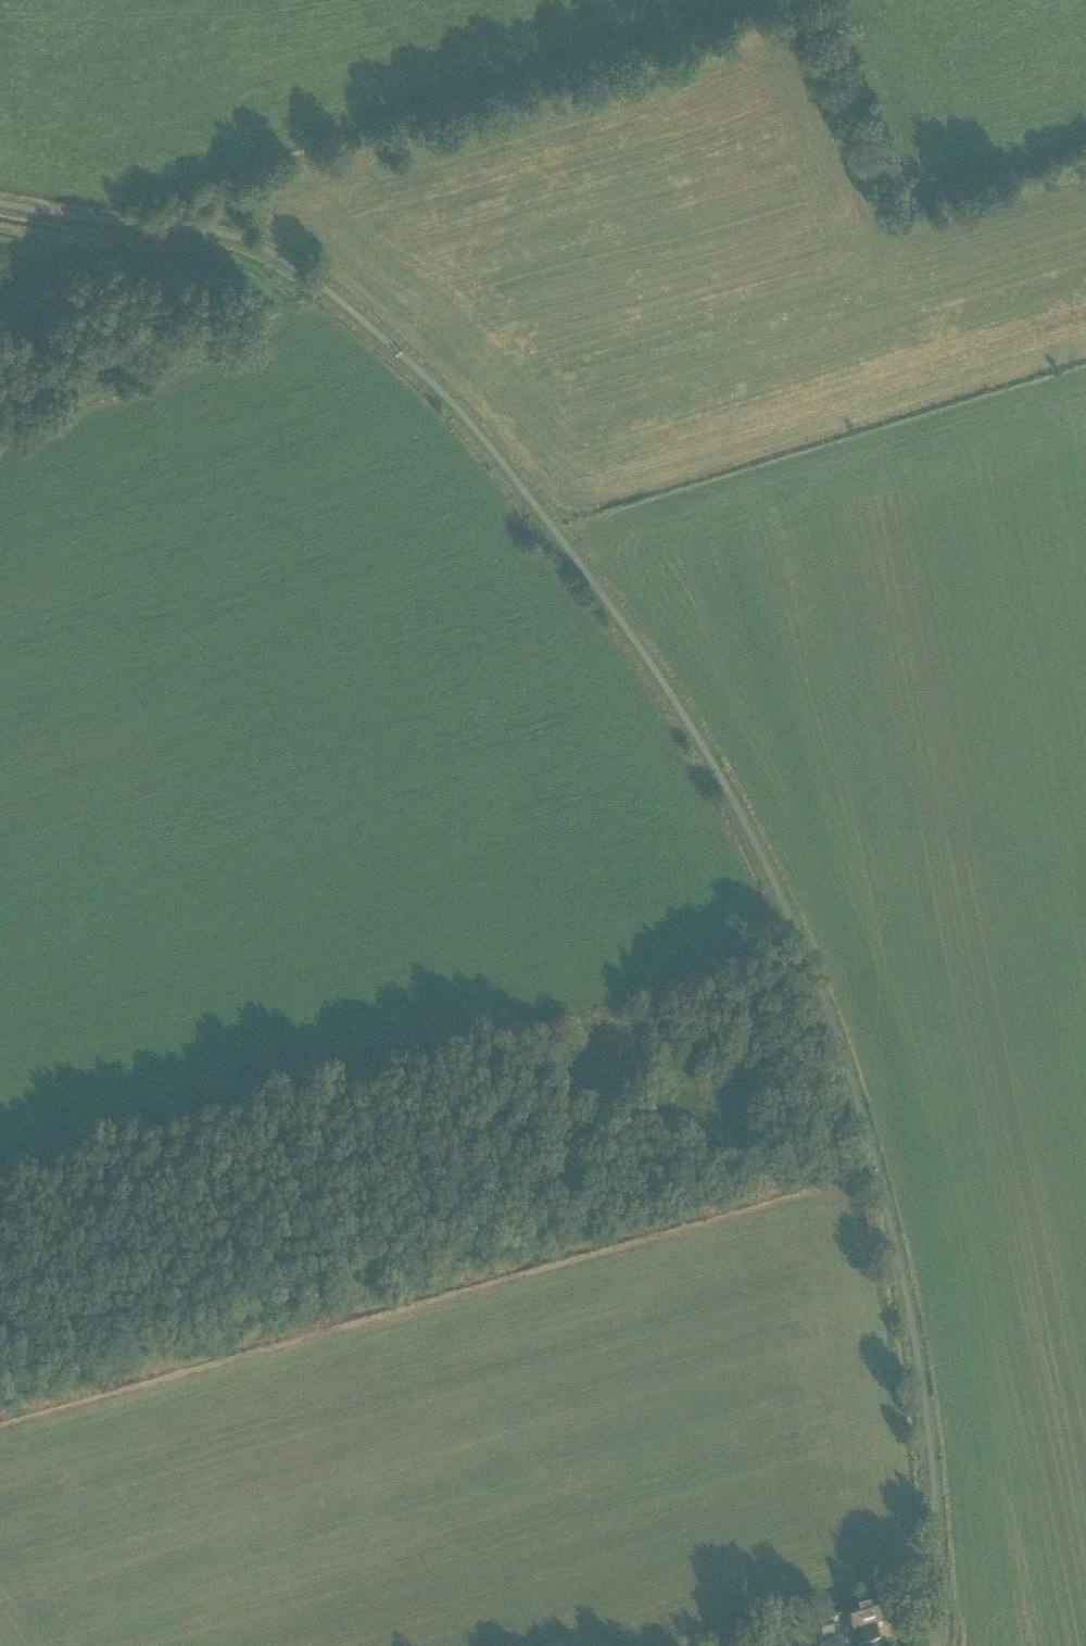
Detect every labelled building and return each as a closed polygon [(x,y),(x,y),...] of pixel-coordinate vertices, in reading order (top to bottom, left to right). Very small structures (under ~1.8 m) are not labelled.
[(869,1629),(888,1624),(881,1603),(846,1614),(855,1644),(872,1639),(869,1629)] [(822,1638),(834,1635),(831,1624),(819,1628),(822,1638)]
